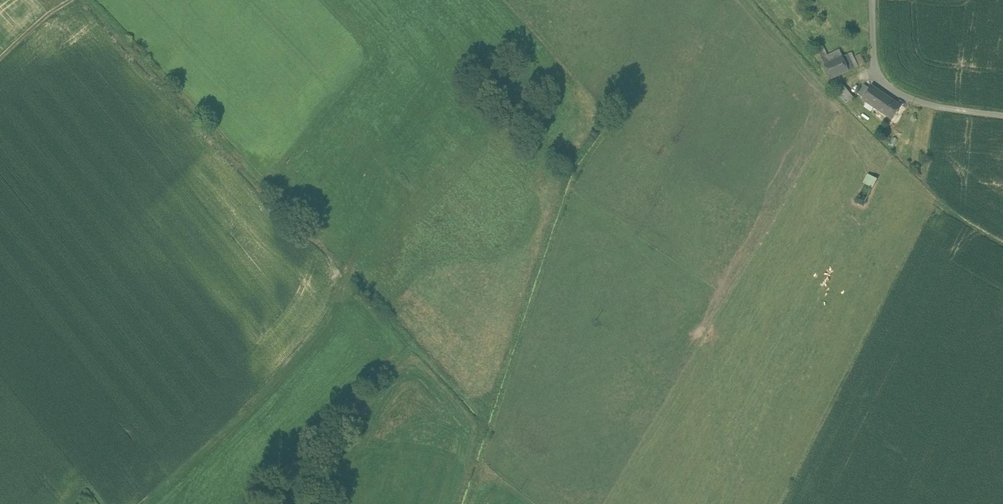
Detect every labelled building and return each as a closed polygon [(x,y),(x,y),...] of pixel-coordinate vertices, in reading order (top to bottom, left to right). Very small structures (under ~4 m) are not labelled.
[(840,49),(828,55),(823,45),(817,48),(832,78),(850,70),(843,56),(840,49)] [(852,52),(843,56),(850,70),(859,66),(852,52)] [(865,63),(860,54),(856,56),(860,65),(865,63)] [(835,90),(839,94),(846,88),(843,83),(835,90)] [(865,84),(858,93),(863,96),(869,87),(865,84)] [(887,95),(872,85),(862,99),(892,119),(902,105),(887,95)] [(846,88),(839,94),(847,103),(854,97),(846,88)] [(869,174),(865,184),(873,188),(878,178),(869,174)]
